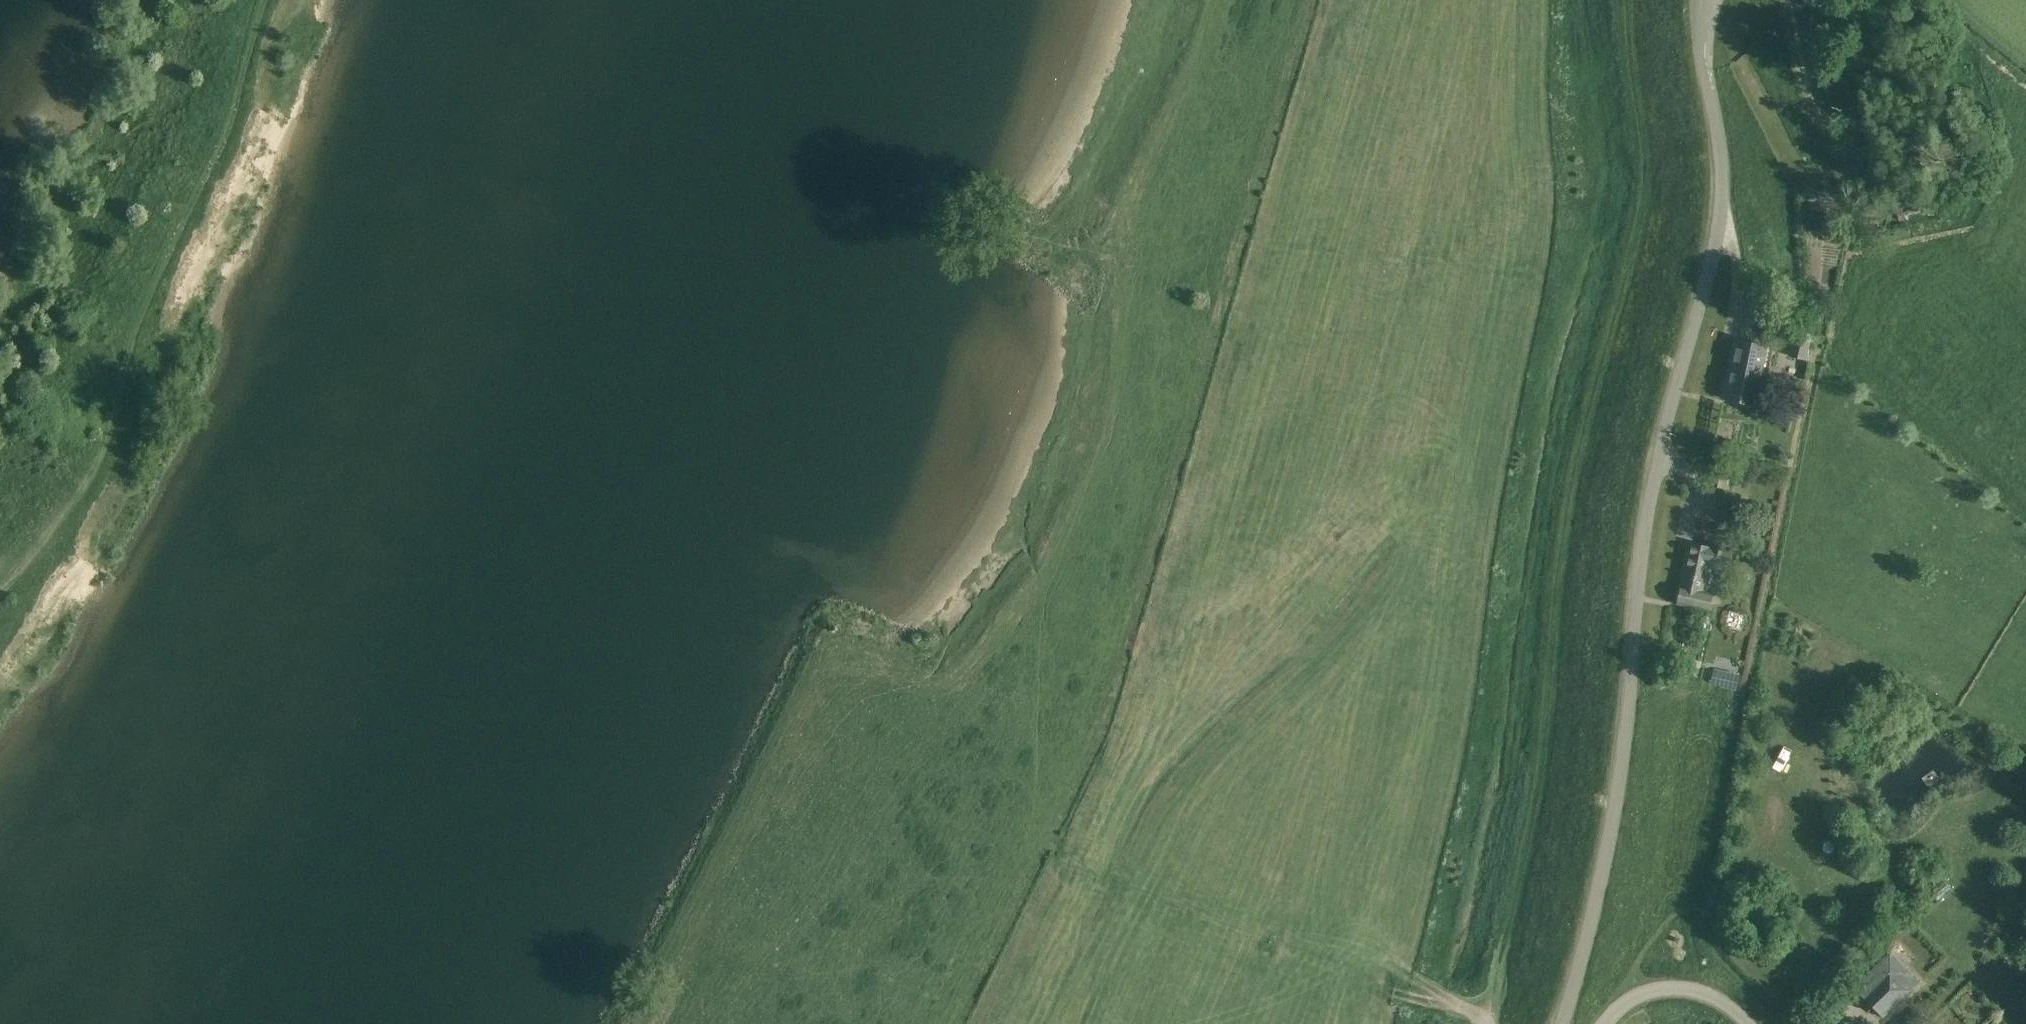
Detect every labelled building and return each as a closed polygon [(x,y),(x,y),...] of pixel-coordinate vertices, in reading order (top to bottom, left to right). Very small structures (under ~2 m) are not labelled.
[(1811,334),(1793,330),(1788,355),(1806,359),(1811,334)] [(1767,346),(1758,344),(1749,386),(1729,383),(1737,340),(1755,344),(1737,340),(1725,399),(1754,405),(1758,385),(1765,386),(1774,348),(1767,346)] [(1749,386),(1758,344),(1755,344),(1737,340),(1729,383),(1749,386)] [(1732,462),(1715,458),(1709,484),(1726,488),(1732,462)] [(1691,543),(1677,604),(1709,610),(1712,593),(1703,591),(1708,567),(1723,570),(1727,551),(1691,543)] [(1712,683),(1742,687),(1744,671),(1714,667),(1712,683)] [(1822,845),(1822,848),(1824,851),(1826,853),(1829,853),(1832,852),(1834,850),(1835,847),(1835,844),(1833,842),(1830,840),(1827,841),(1824,842),(1822,845)] [(1879,965),(1855,989),(1882,1017),(1911,989),(1897,975),(1905,968),(1891,953),(1883,961),(1879,965)]
